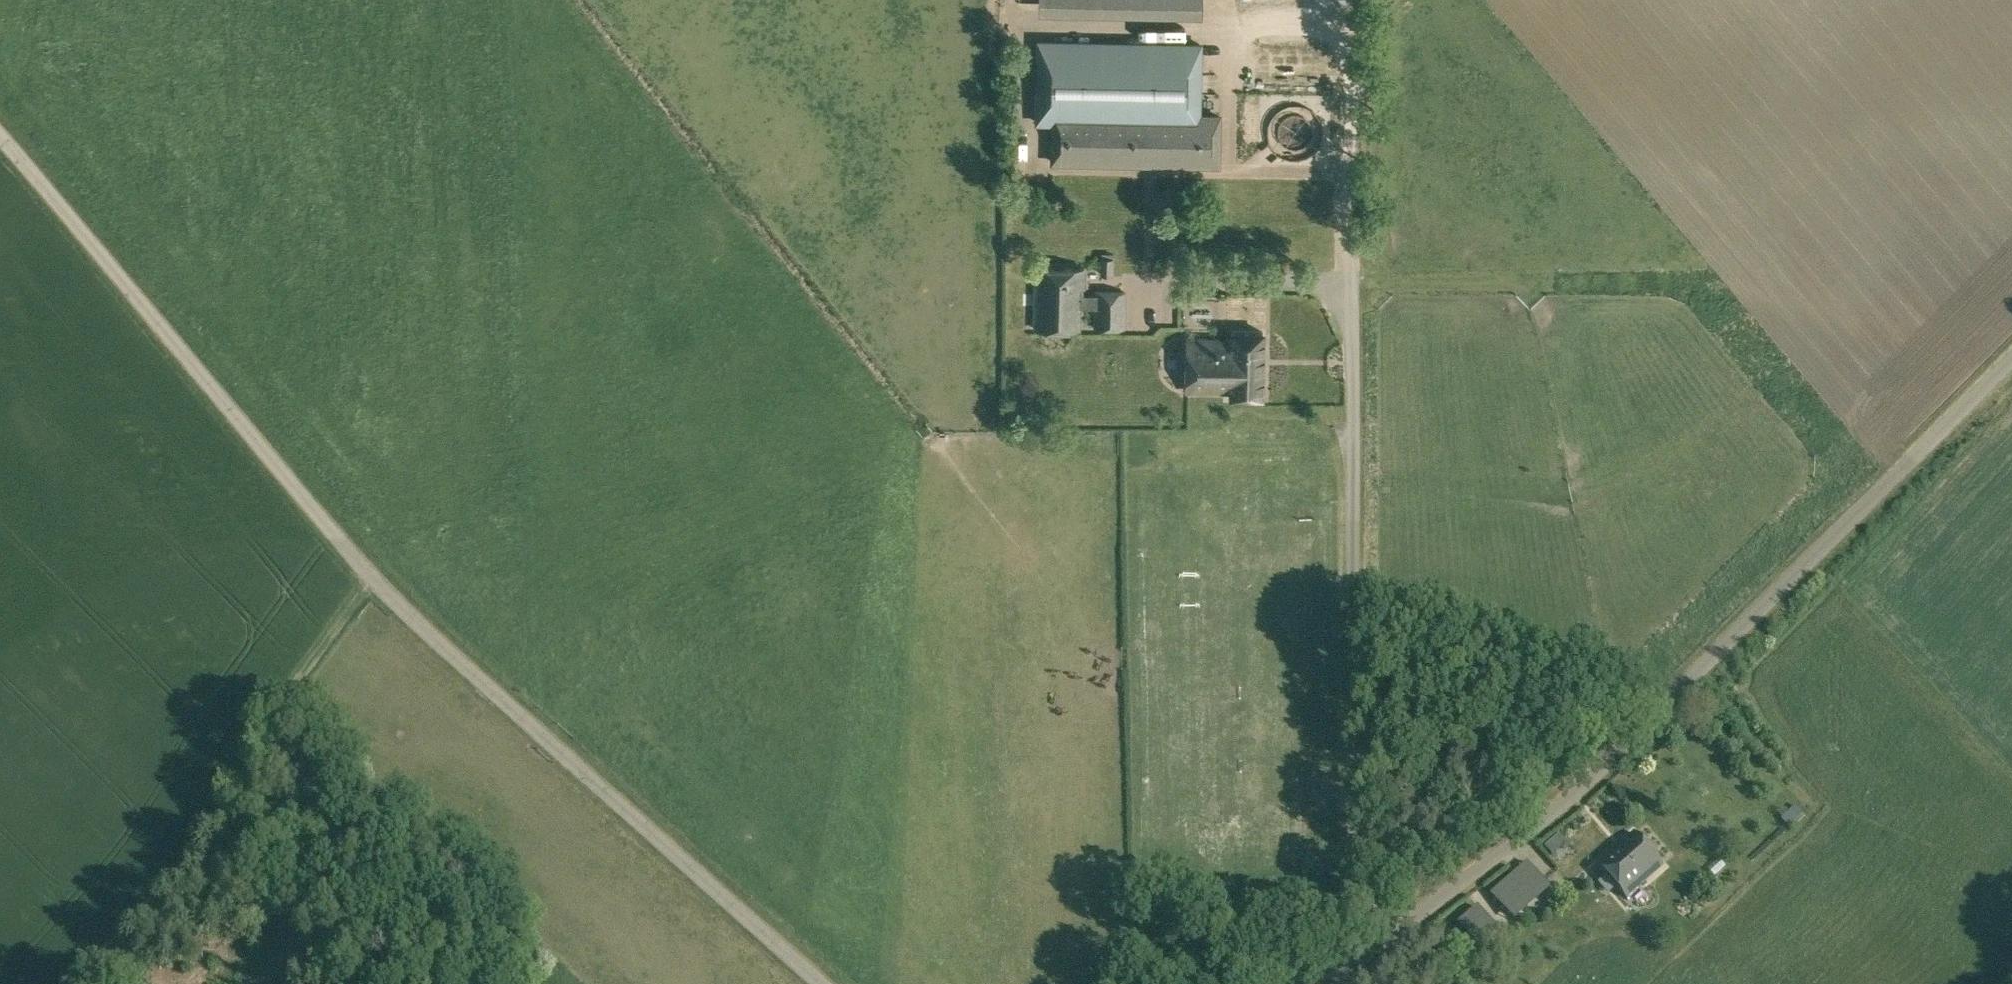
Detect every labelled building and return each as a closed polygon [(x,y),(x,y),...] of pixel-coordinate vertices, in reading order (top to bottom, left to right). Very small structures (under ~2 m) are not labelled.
[(1037,12),(1201,15),(1202,0),(1038,0),(1037,12)] [(1036,38),(1034,123),(1050,124),(1050,163),(1220,166),(1221,112),(1201,111),(1202,41),(1036,38)] [(1099,273),(1113,273),(1113,257),(1099,257),(1099,273)] [(1085,285),(1085,267),(1035,266),(1034,328),(1079,328),(1079,307),(1094,307),(1095,297),(1080,297),(1080,285),(1085,285)] [(1094,327),(1125,327),(1125,291),(1095,291),(1095,297),(1094,307),(1094,327)] [(1229,396),(1261,396),(1262,332),(1230,331),(1230,339),(1186,338),(1185,390),(1229,391),(1229,396)] [(1551,853),(1565,840),(1558,832),(1544,845),(1551,853)] [(1597,864),(1626,898),(1663,866),(1633,832),(1597,864)] [(1544,882),(1540,877),(1527,862),(1514,873),(1490,894),(1507,914),(1532,893),(1544,882)] [(1457,922),(1477,944),(1497,927),(1477,905),(1457,922)]
